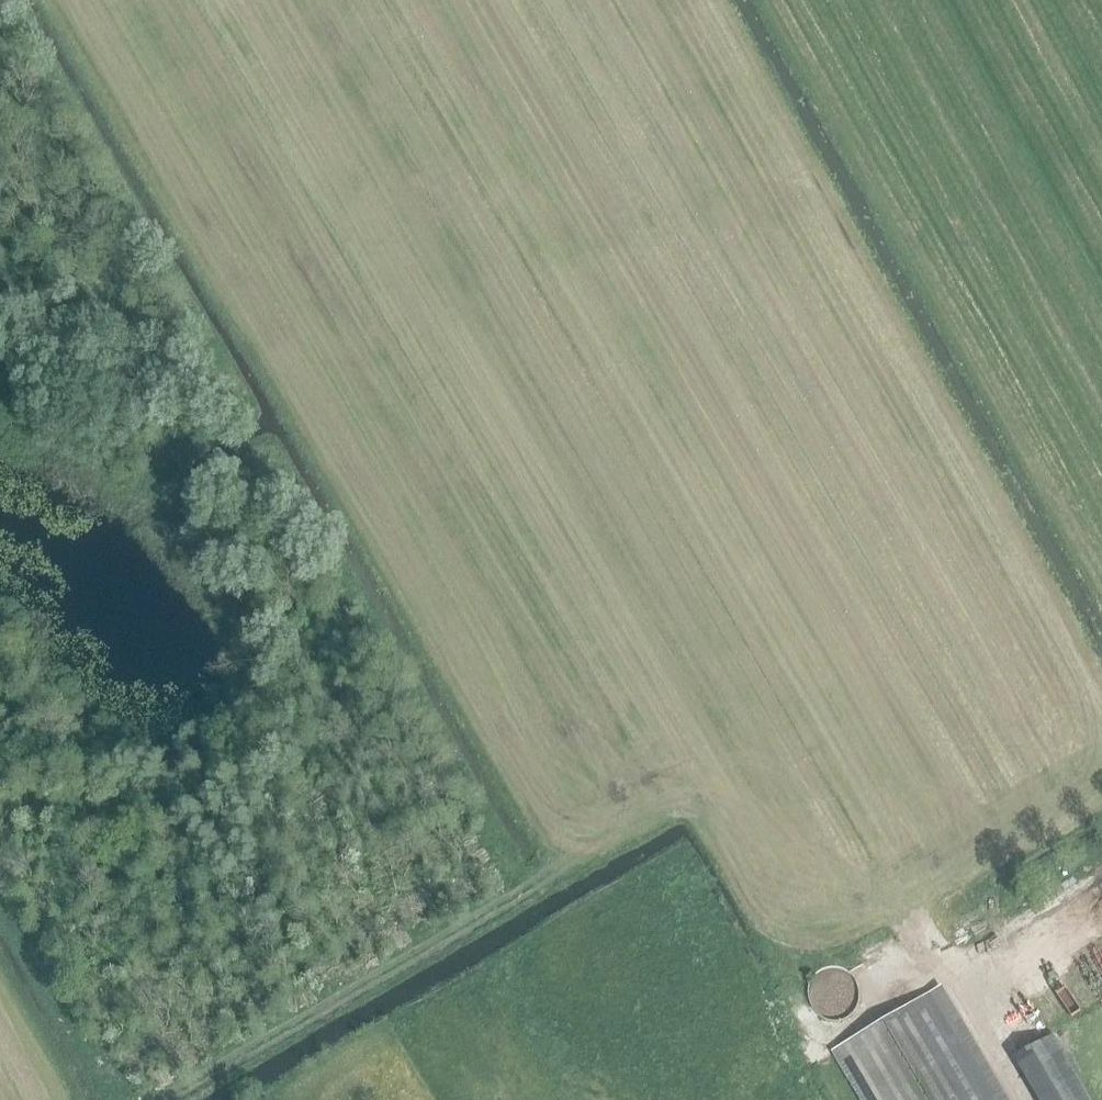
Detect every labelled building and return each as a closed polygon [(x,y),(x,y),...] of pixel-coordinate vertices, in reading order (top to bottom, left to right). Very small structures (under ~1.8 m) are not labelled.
[(809,1003),(811,1007),(814,1012),(818,1015),(823,1019),(828,1021),(834,1022),(836,1022),(839,1022),(841,1021),(844,1020),(846,1019),(850,1017),(853,1013),(856,1009),(858,1004),(859,998),(859,992),(858,988),(856,983),(854,979),(853,978),(851,976),(849,974),(847,972),(845,971),(843,970),(838,968),(833,967),(828,968),(822,970),(818,973),(814,976),(810,981),(808,986),(807,992),(808,998),(809,1003)] [(930,995),(833,1050),(861,1099),(991,1099),(930,995)] [(1055,1043),(1018,1065),(1039,1099),(1088,1099),(1055,1043)]
